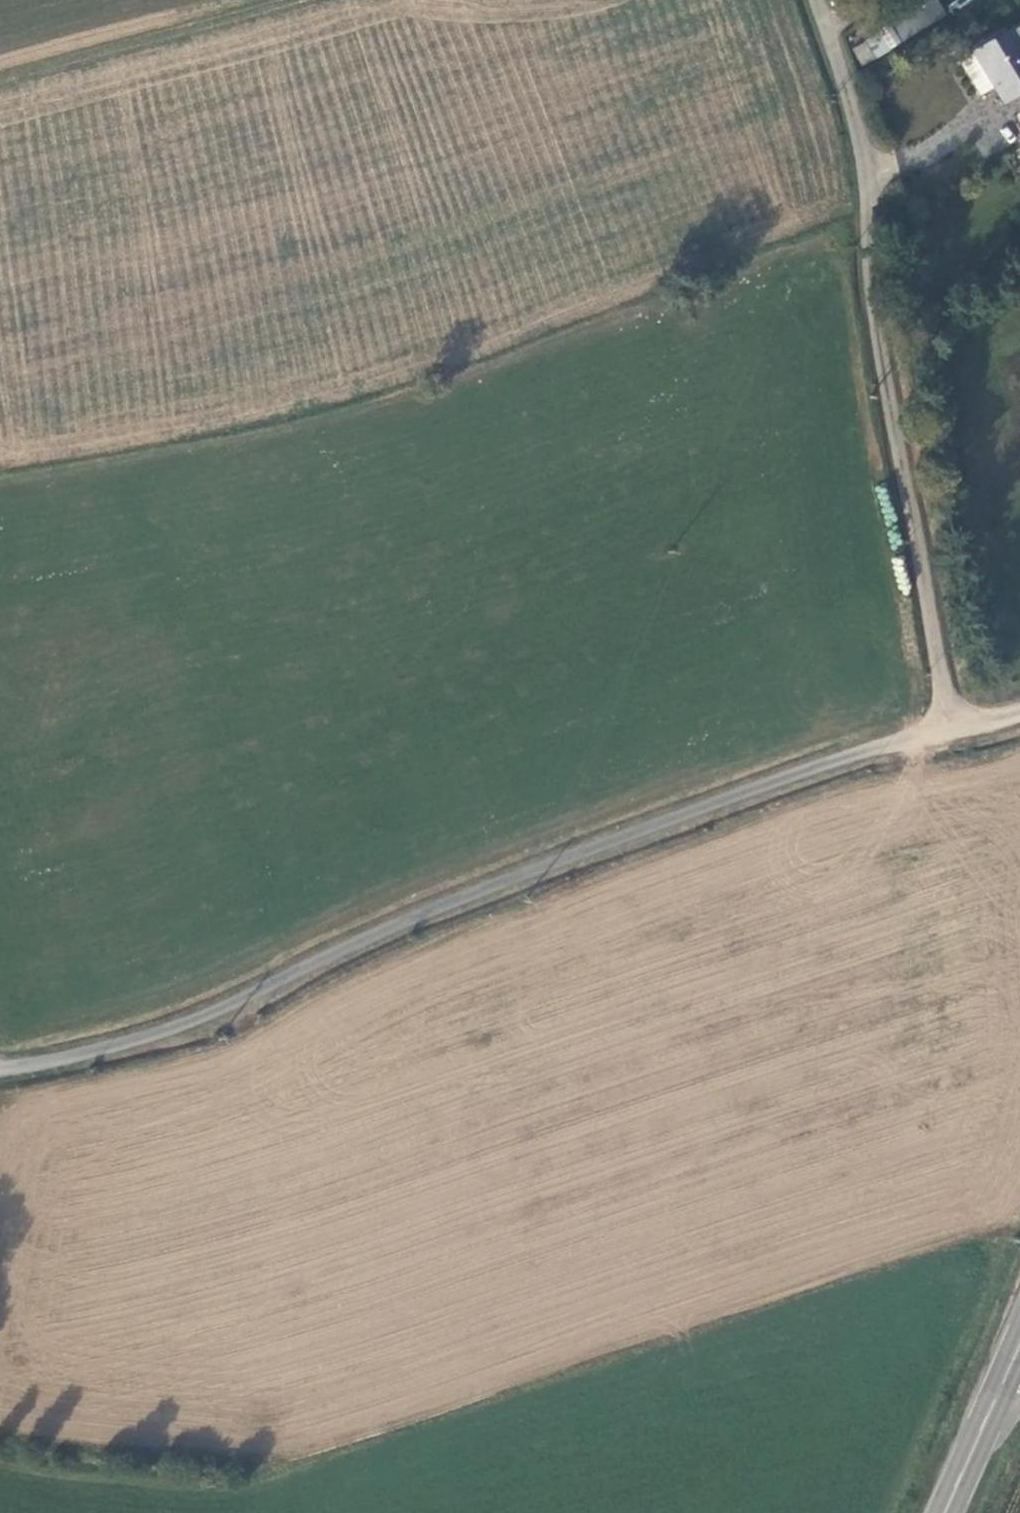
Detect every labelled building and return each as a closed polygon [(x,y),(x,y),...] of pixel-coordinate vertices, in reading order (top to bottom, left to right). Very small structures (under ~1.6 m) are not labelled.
[(882,32),(890,47),(903,38),(891,16),(878,24),(882,32)] [(957,62),(978,98),(998,87),(1006,100),(1019,92),(1019,26),(957,62)] [(864,63),(890,47),(882,32),(855,47),(864,63)]
